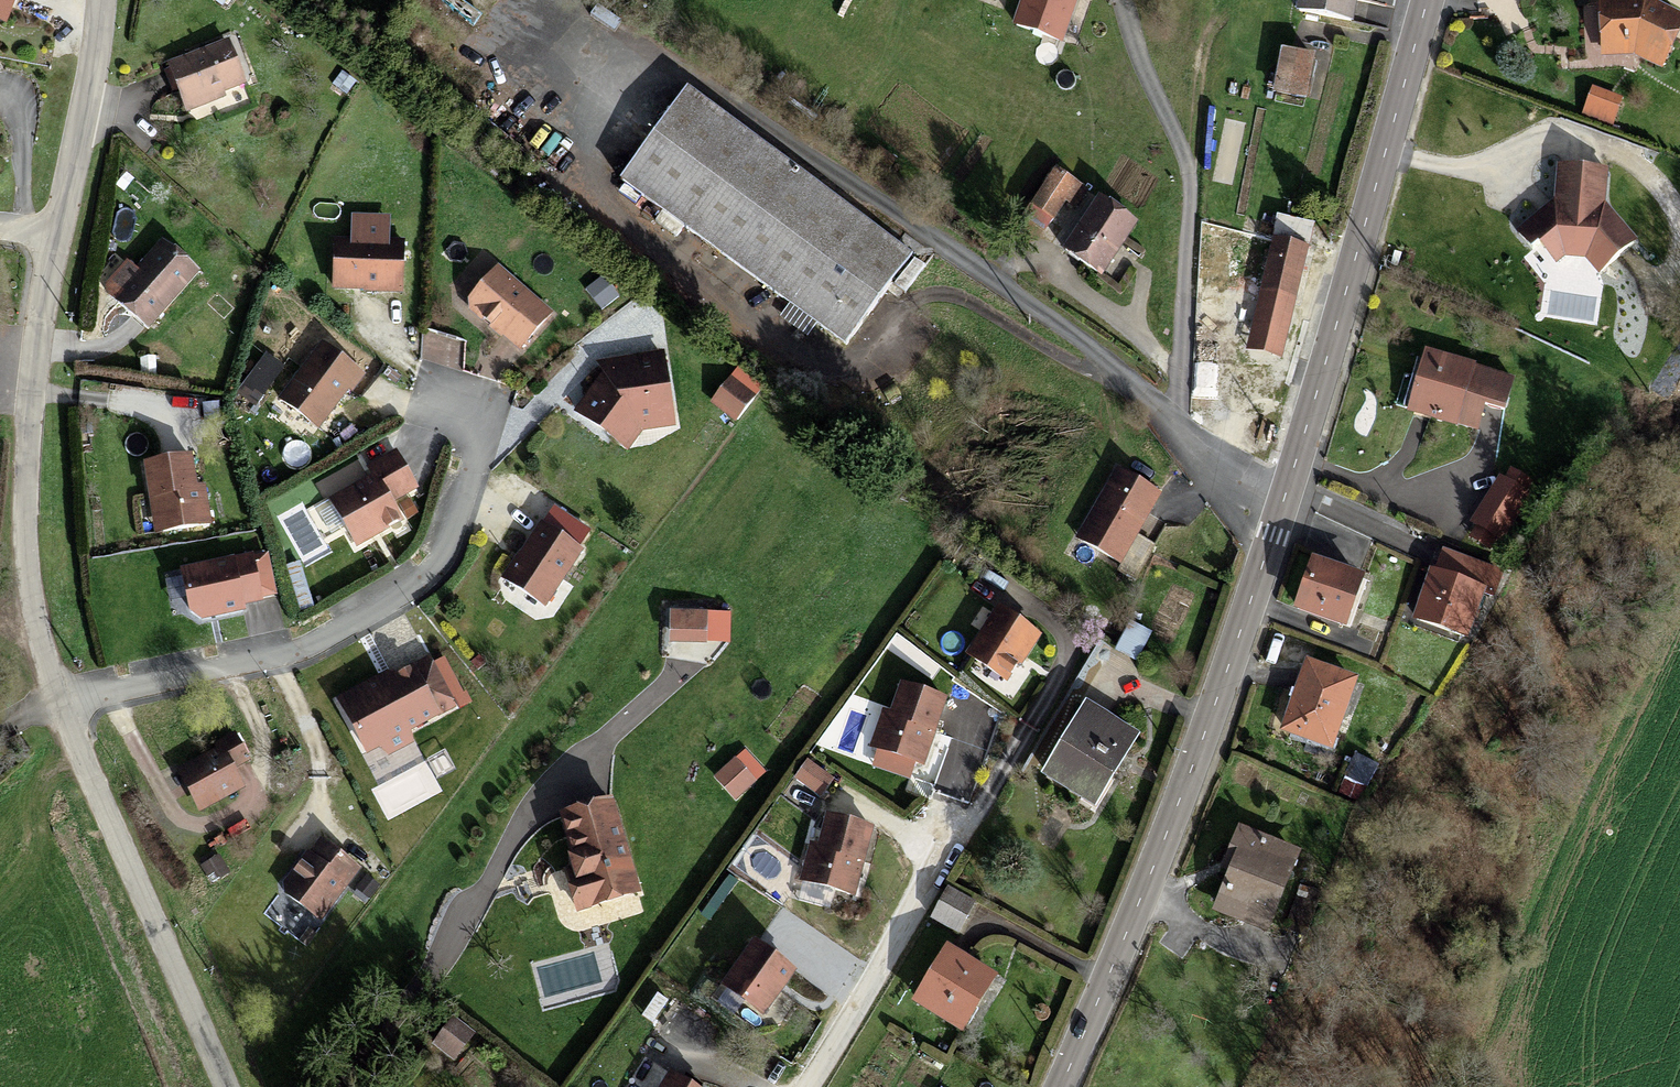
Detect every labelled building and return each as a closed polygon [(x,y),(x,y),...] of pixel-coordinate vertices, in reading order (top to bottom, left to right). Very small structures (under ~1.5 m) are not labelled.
[(5,21),(7,17),(16,0),(0,0),(0,19),(5,21)] [(1061,41),(1075,0),(1025,0),(1016,25),(1061,41)] [(1355,0),(1302,0),(1300,11),(1350,21),(1355,0)] [(1662,65),(1679,28),(1679,20),(1645,2),(1581,5),(1583,48),(1604,47),(1631,46),(1644,53),(1643,55),(1662,65)] [(222,91),(244,83),(228,43),(170,65),(185,105),(222,91)] [(1275,91),(1304,97),(1313,58),(1284,52),(1275,91)] [(341,72),(332,88),(348,97),(357,81),(341,72)] [(911,258),(913,255),(686,90),(620,181),(847,345),(892,284),(904,293),(924,267),(911,258)] [(223,96),(222,91),(185,105),(187,110),(223,96)] [(1591,98),(1585,115),(1611,125),(1617,107),(1591,98)] [(1545,219),(1540,214),(1518,232),(1532,249),(1539,243),(1556,261),(1564,255),(1565,255),(1567,255),(1568,256),(1569,256),(1571,257),(1572,257),(1574,257),(1575,257),(1576,257),(1577,257),(1579,257),(1580,257),(1582,257),(1583,257),(1585,257),(1586,257),(1599,272),(1635,242),(1602,204),(1606,170),(1559,167),(1556,201),(1558,201),(1557,208),(1545,219)] [(1075,208),(1086,189),(1056,169),(1032,204),(1052,217),(1064,200),(1075,208)] [(1066,251),(1100,274),(1135,222),(1101,199),(1066,251)] [(1307,242),(1311,226),(1279,218),(1275,234),(1307,242)] [(1273,239),(1269,255),(1303,263),(1307,246),(1273,239)] [(118,302),(149,330),(199,274),(163,242),(136,272),(141,276),(118,302)] [(335,243),(333,285),(364,287),(364,290),(402,291),(404,243),(385,242),(385,245),(335,243)] [(1391,264),(1397,266),(1401,253),(1395,251),(1391,264)] [(1269,255),(1261,290),(1295,298),(1303,263),(1269,255)] [(495,323),(521,347),(549,314),(497,269),(469,301),(470,307),(492,326),(495,323)] [(141,276),(136,272),(113,298),(118,302),(141,276)] [(585,288),(600,310),(618,298),(604,276),(585,288)] [(786,306),(779,318),(806,336),(814,324),(786,306)] [(458,368),(463,338),(425,332),(420,362),(458,368)] [(281,399),(317,427),(348,388),(351,390),(363,374),(323,344),(281,399)] [(658,402),(669,401),(662,354),(627,360),(628,369),(606,372),(577,411),(613,437),(622,425),(638,422),(643,425),(660,422),(658,402)] [(1420,376),(1411,410),(1456,423),(1478,429),(1485,404),(1505,409),(1514,379),(1472,367),(1427,354),(1420,376)] [(143,379),(154,378),(154,358),(143,358),(143,379)] [(1216,400),(1217,364),(1196,364),(1195,399),(1216,400)] [(1411,410),(1420,376),(1414,374),(1404,408),(1411,410)] [(251,378),(243,390),(254,398),(263,386),(251,378)] [(738,418),(754,398),(731,380),(715,401),(738,418)] [(332,502),(357,545),(400,520),(391,502),(416,487),(395,452),(369,467),(375,477),(332,502)] [(146,464),(151,499),(158,498),(163,532),(210,524),(204,487),(195,488),(191,457),(146,464)] [(1083,542),(1120,563),(1159,494),(1118,469),(1092,515),(1097,518),(1083,542)] [(1512,469),(1505,480),(1515,487),(1523,491),(1531,480),(1512,469)] [(1501,478),(1491,494),(1505,502),(1515,487),(1505,480),(1501,478)] [(1501,540),(1529,495),(1523,491),(1515,487),(1505,502),(1491,494),(1473,522),(1480,526),(1494,535),(1501,540)] [(151,499),(157,532),(163,532),(158,498),(151,499)] [(1078,539),(1083,542),(1097,518),(1092,515),(1078,539)] [(542,524),(505,579),(544,605),(581,550),(542,524)] [(1494,535),(1480,526),(1472,538),(1486,547),(1494,535)] [(1493,595),(1500,573),(1443,552),(1437,572),(1434,571),(1418,619),(1466,636),(1481,590),(1493,595)] [(252,556),(183,571),(191,612),(201,618),(243,609),(242,603),(261,599),(252,556)] [(299,563),(288,566),(301,609),(313,605),(299,563)] [(1299,609),(1343,624),(1360,579),(1316,563),(1299,609)] [(1000,610),(970,655),(1003,678),(1009,676),(1037,634),(1000,610)] [(705,612),(672,612),(672,632),(705,633),(705,612)] [(1138,662),(1152,631),(1129,621),(1115,651),(1138,662)] [(895,635),(886,649),(927,674),(936,660),(895,635)] [(340,701),(367,752),(383,743),(389,754),(411,742),(405,731),(452,706),(429,661),(391,681),(381,678),(340,701)] [(1285,729),(1329,746),(1353,681),(1309,665),(1285,729)] [(892,715),(884,712),(872,747),(880,750),(915,762),(916,762),(928,730),(934,732),(946,700),(903,685),(892,715)] [(1047,773),(1094,802),(1118,763),(1107,756),(1111,749),(1122,756),(1134,737),(1087,707),(1047,773)] [(934,732),(928,730),(916,762),(923,765),(934,732)] [(247,760),(234,735),(216,745),(220,752),(187,771),(196,787),(192,790),(201,807),(240,786),(230,769),(247,760)] [(1029,768),(1043,776),(1061,747),(1046,739),(1029,768)] [(1107,756),(1118,763),(1122,756),(1111,749),(1107,756)] [(915,762),(880,750),(874,765),(910,778),(915,762)] [(1344,792),(1371,799),(1381,763),(1353,756),(1344,792)] [(386,820),(442,792),(425,759),(369,788),(386,820)] [(754,781),(735,760),(719,775),(737,795),(754,781)] [(831,778),(808,762),(797,778),(820,795),(831,778)] [(196,787),(187,771),(183,773),(192,790),(196,787)] [(610,801),(563,816),(575,854),(571,856),(578,876),(570,878),(579,909),(638,890),(610,801)] [(802,880),(847,893),(856,860),(863,861),(872,828),(828,816),(820,847),(812,844),(802,880)] [(1242,833),(1232,857),(1239,860),(1236,869),(1220,908),(1265,927),(1295,855),(1242,833)] [(303,863),(285,886),(286,893),(320,918),(358,868),(323,841),(305,864),(303,863)] [(1228,866),(1236,869),(1239,860),(1232,857),(1228,866)] [(204,868),(213,882),(229,872),(221,858),(204,868)] [(863,861),(856,860),(847,893),(854,895),(863,861)] [(724,873),(701,915),(714,922),(737,880),(724,873)] [(367,876),(358,888),(370,898),(380,886),(367,876)] [(932,918),(959,933),(975,902),(949,888),(932,918)] [(301,940),(307,945),(317,933),(310,929),(301,940)] [(756,944),(725,985),(762,1012),(792,971),(756,944)] [(918,1002),(960,1027),(991,976),(950,951),(918,1002)] [(655,1024),(670,999),(656,992),(642,1017),(655,1024)] [(436,1042),(453,1055),(470,1033),(453,1020),(436,1042)] [(672,1074),(664,1086),(693,1086),(672,1074)]
